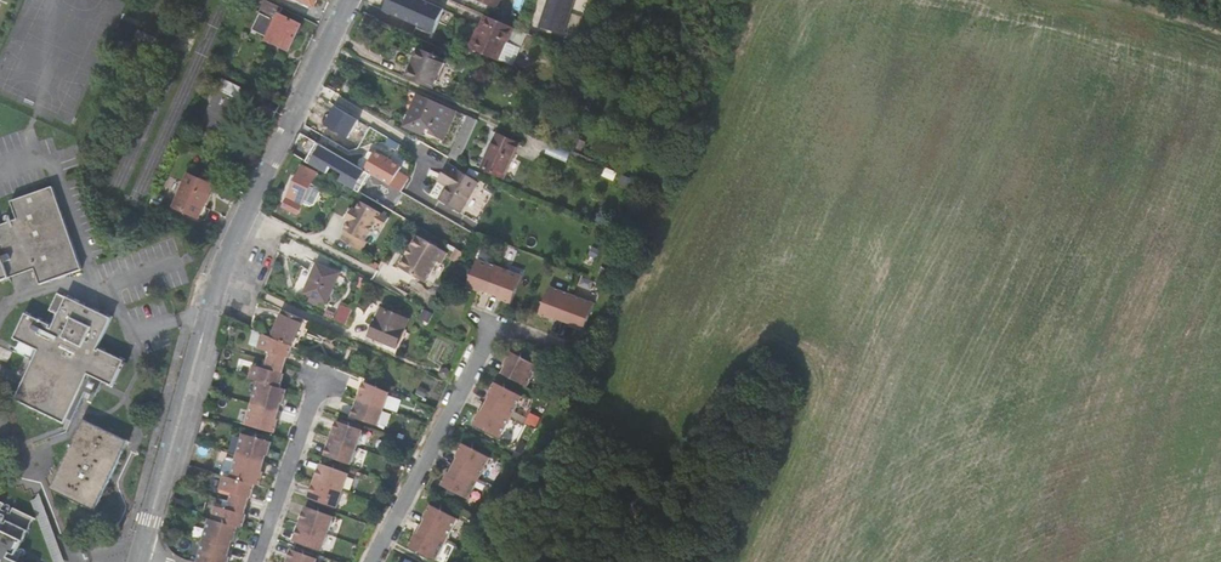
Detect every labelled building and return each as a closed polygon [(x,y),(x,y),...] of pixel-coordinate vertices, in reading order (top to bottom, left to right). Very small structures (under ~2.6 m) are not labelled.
[(311,9),(312,6),(317,8),(321,0),(293,0),(311,9)] [(444,8),(425,0),(388,0),(384,10),(434,32),(444,8)] [(547,4),(570,12),(575,0),(549,0),(547,4)] [(281,16),(284,9),(268,1),(254,31),(269,38),(268,42),(291,53),(303,27),(281,16)] [(570,12),(547,4),(540,25),(563,33),(570,12)] [(515,27),(487,15),(480,30),(482,32),(475,50),(500,61),(515,27)] [(475,50),(482,32),(480,30),(477,29),(469,47),(475,50)] [(446,59),(421,47),(408,77),(433,89),(446,59)] [(234,119),(247,91),(223,80),(199,129),(219,137),(229,116),(234,119)] [(455,109),(419,93),(406,123),(441,139),(455,109)] [(280,105),(255,94),(244,119),(268,129),(280,105)] [(476,119),(467,114),(465,121),(474,125),(476,119)] [(518,141),(500,133),(496,142),(493,141),(483,165),(503,174),(518,141)] [(363,170),(318,145),(309,164),(354,189),(363,170)] [(463,149),(454,145),(450,154),(458,159),(463,149)] [(371,151),(368,157),(372,160),(367,170),(383,179),(394,185),(401,173),(390,166),(393,161),(377,151),(376,153),(371,151)] [(452,179),(448,185),(441,198),(462,210),(479,180),(448,162),(442,173),(452,179)] [(318,173),(304,166),(285,206),(300,213),(318,173)] [(482,172),(471,167),(469,171),(479,177),(482,172)] [(442,173),(438,179),(448,185),(452,179),(442,173)] [(204,207),(214,186),(189,175),(174,208),(204,221),(208,210),(204,207)] [(441,197),(446,185),(438,181),(433,193),(441,197)] [(42,286),(84,273),(55,188),(14,202),(20,220),(3,226),(10,250),(28,244),(38,273),(42,286)] [(160,210),(166,198),(155,192),(149,205),(160,210)] [(384,228),(391,217),(363,200),(358,209),(355,207),(348,218),(352,220),(346,229),(348,230),(343,238),(363,250),(369,241),(367,240),(376,223),(384,228)] [(10,250),(3,226),(0,227),(0,246),(12,281),(38,273),(28,244),(10,250)] [(443,262),(449,252),(419,234),(401,266),(427,281),(432,273),(440,260),(443,262)] [(538,241),(530,238),(527,246),(535,249),(538,241)] [(12,281),(0,246),(0,285),(12,281)] [(481,260),(470,289),(484,293),(485,292),(492,295),(502,268),(481,260)] [(340,271),(317,261),(304,292),(327,302),(340,271)] [(524,276),(502,268),(492,295),(499,297),(498,299),(513,304),(524,276)] [(573,294),(552,286),(541,315),(555,320),(556,319),(563,321),(573,294)] [(98,352),(114,320),(59,293),(50,311),(59,315),(52,330),(50,329),(51,326),(47,324),(46,326),(32,318),(32,316),(27,313),(13,341),(19,344),(20,342),(34,349),(33,351),(39,354),(16,401),(68,427),(87,392),(82,389),(90,374),(105,383),(107,384),(107,386),(113,389),(122,370),(125,371),(128,364),(125,363),(126,360),(121,357),(120,360),(107,353),(108,351),(102,348),(100,353),(98,352)] [(563,321),(570,324),(570,326),(585,332),(596,303),(573,294),(563,321)] [(354,310),(343,306),(337,321),(347,325),(354,310)] [(409,317),(383,306),(371,334),(397,346),(409,317)] [(293,345),(300,329),(304,318),(285,310),(273,336),(293,345)] [(307,332),(311,321),(304,318),(300,329),(307,332)] [(263,332),(259,348),(271,352),(269,360),(291,366),(293,357),(294,357),(297,347),(293,345),(273,336),(263,332)] [(506,365),(507,367),(504,374),(529,387),(540,365),(513,351),(506,365)] [(251,379),(259,380),(286,388),(289,376),(288,375),(291,366),(269,360),(267,367),(255,364),(251,379)] [(97,397),(105,383),(90,374),(82,389),(87,392),(97,397)] [(286,388),(259,380),(253,403),(283,411),(285,404),(288,404),(291,389),(286,388)] [(497,382),(491,395),(492,395),(488,403),(514,417),(524,397),(497,382)] [(392,393),(364,384),(361,392),(366,394),(364,401),(386,409),(392,393)] [(366,394),(361,392),(356,407),(361,408),(364,401),(366,394)] [(361,408),(356,407),(353,417),(380,426),(386,409),(364,401),(361,408)] [(283,411),(253,403),(247,423),(280,432),(283,420),(281,419),(283,411)] [(483,412),(482,412),(476,424),(502,438),(514,417),(488,403),(483,412)] [(538,427),(543,415),(531,410),(526,423),(538,427)] [(94,511),(129,442),(85,420),(49,488),(94,511)] [(339,421),(336,431),(341,433),(338,441),(360,449),(366,431),(339,421)] [(341,433),(336,431),(330,447),(335,448),(338,441),(341,433)] [(244,434),(239,454),(269,463),(271,456),(273,456),(277,443),(244,434)] [(335,448),(330,447),(327,456),(354,466),(360,449),(338,441),(335,448)] [(465,444),(458,457),(460,458),(456,465),(481,478),(491,458),(465,444)] [(269,463),(239,454),(233,477),(259,484),(266,486),(269,471),(267,470),(269,463)] [(351,474),(324,464),(318,481),(345,490),(351,474)] [(452,472),(451,471),(445,484),(471,498),(481,478),(456,465),(452,472)] [(225,475),(222,488),(234,492),(232,499),(252,504),(254,497),(256,497),(259,484),(233,477),(225,475)] [(345,490),(318,481),(313,498),(339,508),(345,490)] [(218,503),(215,513),(249,525),(252,512),(250,512),(252,504),(232,499),(230,506),(218,503)] [(15,547),(17,543),(21,545),(35,518),(15,508),(12,513),(4,509),(6,503),(0,500),(0,561),(45,561),(15,547)] [(428,518),(424,525),(450,539),(460,518),(434,504),(427,517),(428,518)] [(336,518),(309,509),(303,526),(330,535),(336,518)] [(214,517),(244,525),(248,527),(249,525),(215,513),(214,517)] [(214,517),(211,516),(205,539),(236,547),(238,540),(240,540),(244,525),(214,517)] [(421,532),(419,532),(412,545),(439,559),(450,539),(424,525),(421,532)] [(324,552),(330,535),(303,526),(297,542),(324,552)] [(205,539),(199,561),(203,561),(234,561),(236,556),(234,555),(236,547),(205,539)] [(291,559),(295,560),(295,561),(321,561),(321,560),(294,551),(291,559)]
